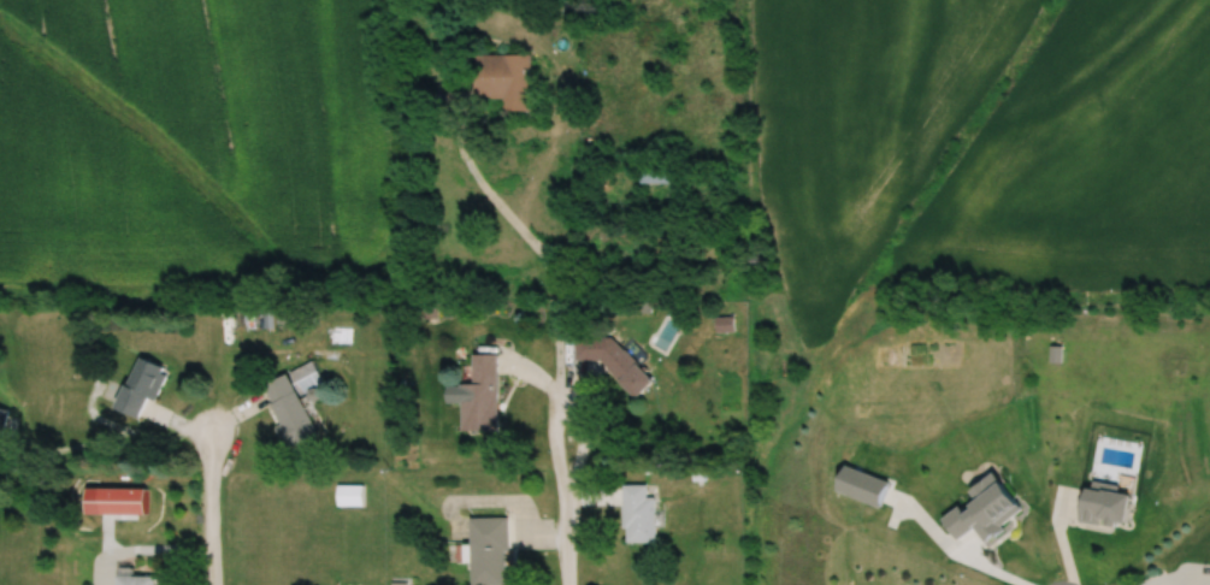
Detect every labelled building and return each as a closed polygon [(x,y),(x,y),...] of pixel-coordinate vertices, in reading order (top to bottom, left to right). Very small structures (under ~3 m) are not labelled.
[(477,98),(504,98),(504,110),(531,110),(531,55),(477,55),(477,98)] [(640,183),(674,183),(674,170),(657,170),(657,160),(640,160),(640,183)] [(716,332),(733,332),(733,318),(716,318),(716,332)] [(570,346),(588,365),(597,357),(635,398),(653,382),(604,329),(590,342),(582,334),(570,346)] [(497,431),(497,355),(473,355),(473,385),(461,385),(461,431),(497,431)] [(145,419),(166,367),(140,357),(119,410),(145,419)] [(262,387),(289,449),(324,433),(310,402),(321,397),(317,389),(298,397),(289,375),(262,387)] [(655,497),(647,497),(647,485),(623,485),(623,543),(655,543),(655,497)] [(338,506),(362,506),(362,486),(338,486),(338,506)] [(1135,491),(1086,486),(1082,523),(1131,529),(1135,491)] [(470,517),(470,584),(506,584),(506,518),(470,517)]
